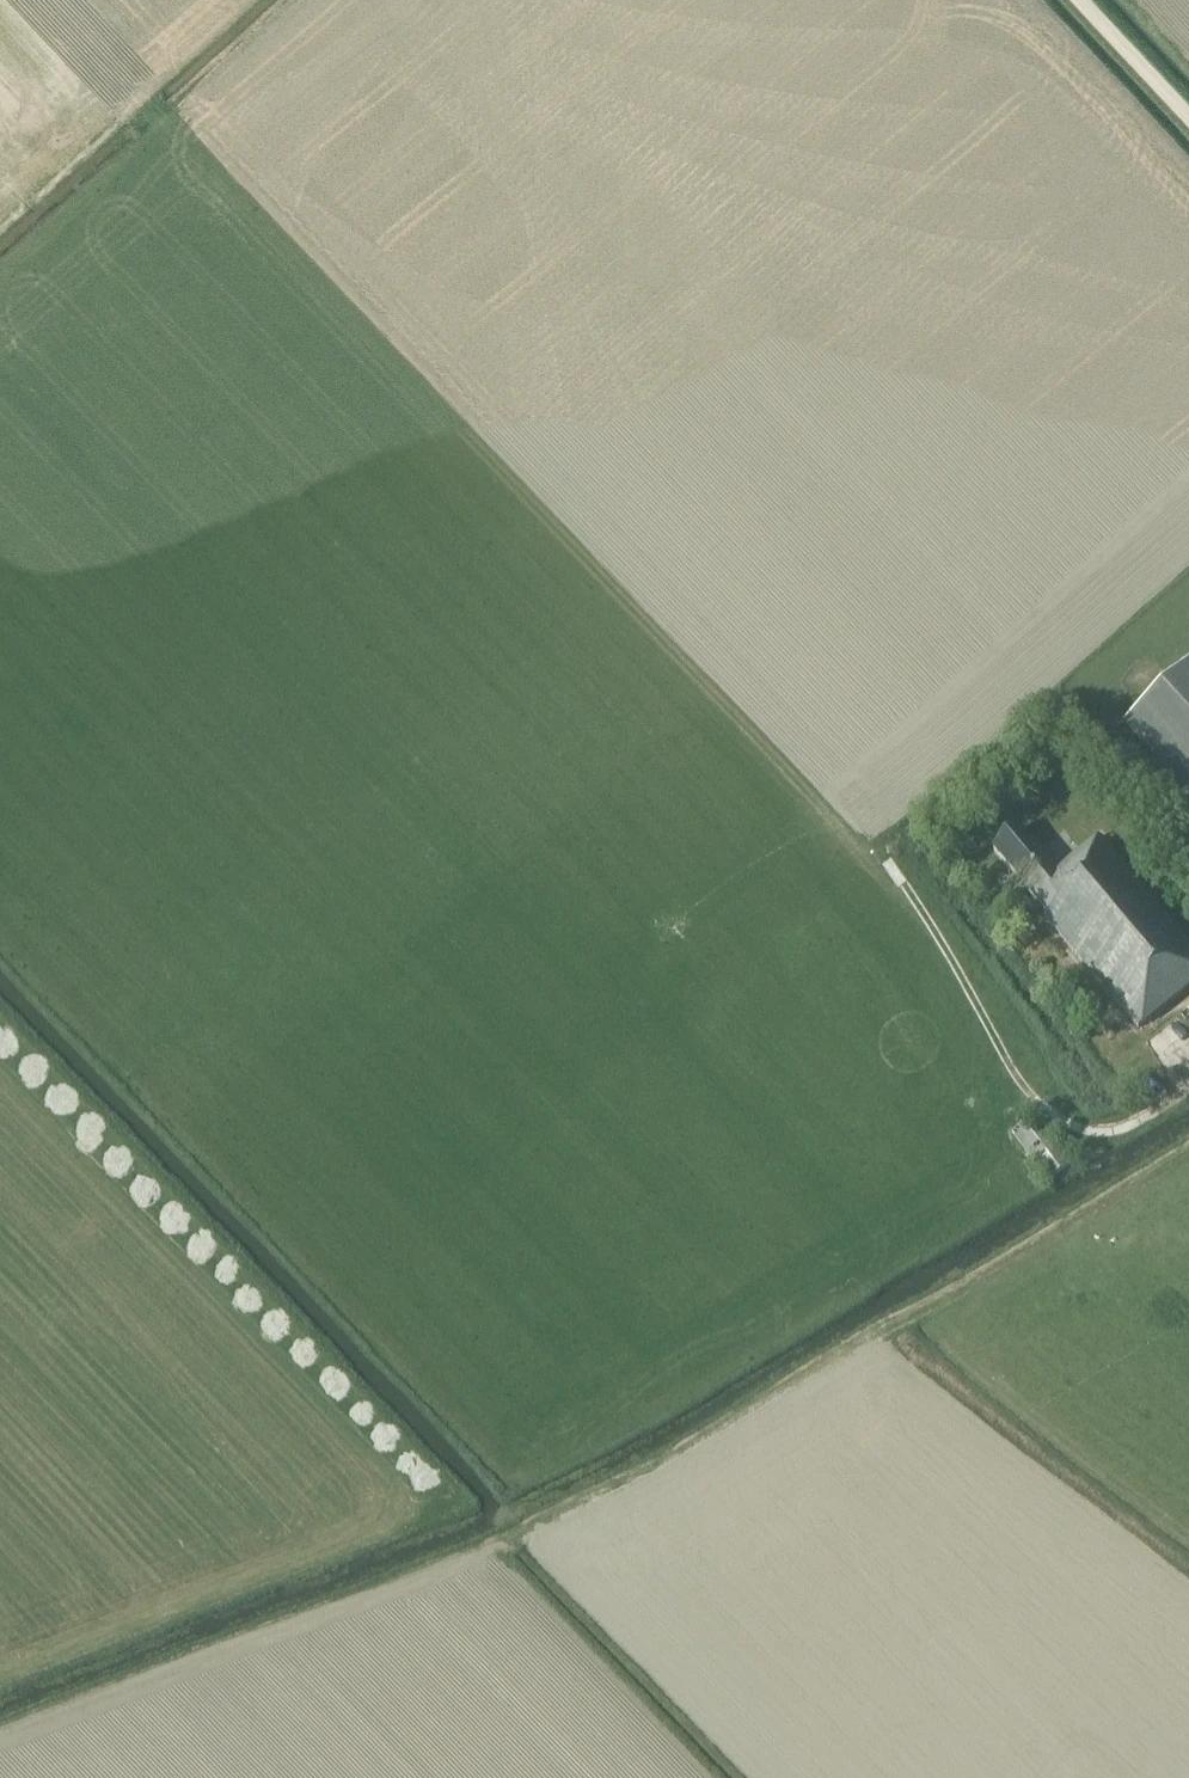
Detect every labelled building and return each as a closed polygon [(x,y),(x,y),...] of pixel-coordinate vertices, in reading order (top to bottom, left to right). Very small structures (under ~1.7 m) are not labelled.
[(1123,729),(1188,800),(1188,667),(1123,729)] [(1048,866),(1018,830),(992,852),(1022,888),(1047,917),(1044,920),(1138,1031),(1188,988),(1188,948),(1098,839),(1055,875),(1048,866)] [(1046,1183),(1071,1164),(1036,1117),(1011,1134),(1046,1183)]
